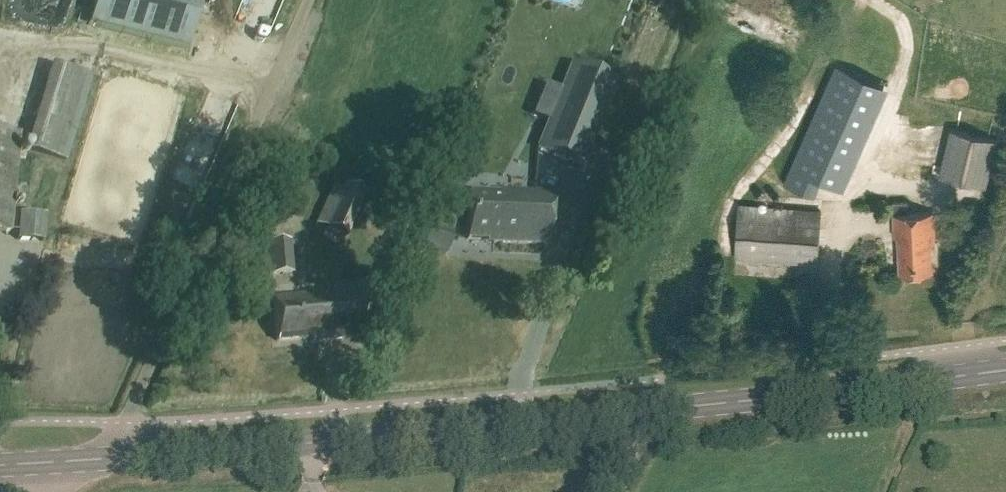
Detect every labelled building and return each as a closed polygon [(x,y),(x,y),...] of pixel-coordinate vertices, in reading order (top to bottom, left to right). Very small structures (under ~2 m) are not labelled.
[(200,0),(95,0),(89,23),(188,48),(200,0)] [(68,152),(92,75),(53,63),(30,140),(68,152)] [(584,163),(618,81),(573,63),(539,145),(584,163)] [(986,185),(998,139),(951,128),(940,174),(986,185)] [(20,132),(0,131),(0,229),(12,230),(20,132)] [(822,180),(791,166),(784,182),(815,196),(822,180)] [(347,235),(365,195),(334,181),(316,221),(347,235)] [(521,192),(470,190),(468,237),(494,238),(494,241),(548,243),(551,191),(521,190),(521,192)] [(932,270),(931,242),(935,242),(934,211),(909,212),(908,200),(893,200),(895,236),(899,236),(901,272),(932,270)] [(818,262),(821,210),(739,204),(736,256),(818,262)] [(44,240),(47,213),(20,210),(17,237),(44,240)] [(448,252),(453,230),(424,222),(418,244),(448,252)] [(269,274),(294,272),(291,239),(266,241),(269,274)] [(361,336),(356,286),(355,286),(355,287),(309,291),(310,294),(274,297),(278,339),(314,336),(314,339),(360,335),(360,336),(361,336)]
